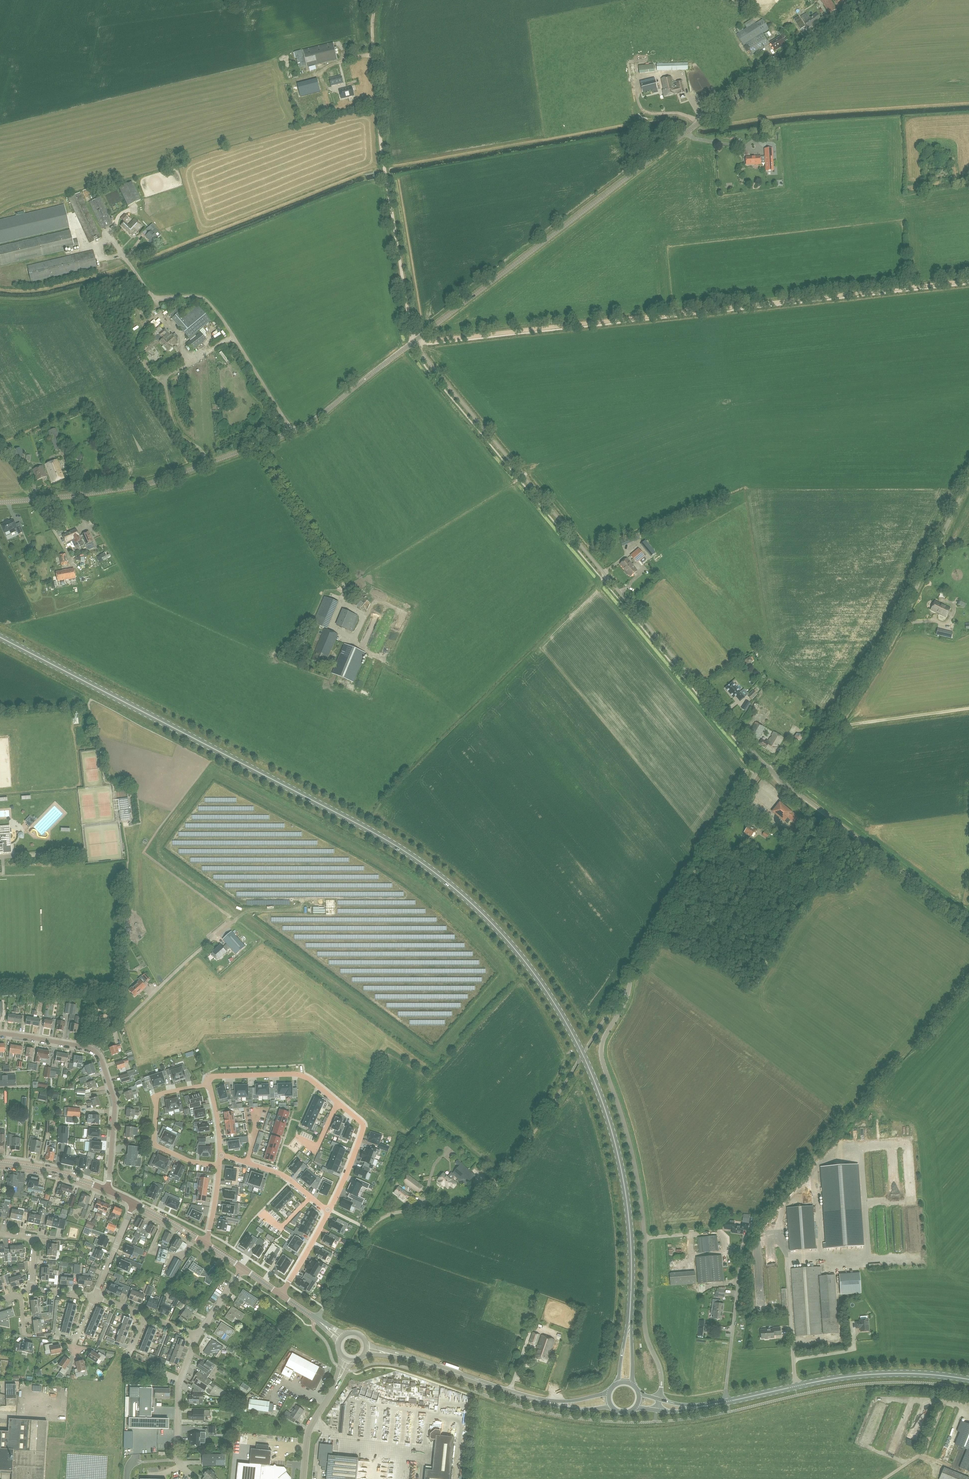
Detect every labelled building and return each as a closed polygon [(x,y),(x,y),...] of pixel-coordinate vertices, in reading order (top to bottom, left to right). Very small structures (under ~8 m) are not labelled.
[(829,14),(836,9),(830,0),(821,0),(829,14)] [(804,22),(808,28),(813,25),(818,23),(817,21),(821,19),(817,13),(810,18),(804,22)] [(794,20),(800,30),(805,27),(799,17),(794,20)] [(756,24),(755,23),(753,20),(752,19),(744,24),(737,28),(739,32),(736,34),(743,45),(746,44),(752,54),(768,44),(762,34),(769,29),(763,20),(756,24)] [(770,42),(774,49),(775,49),(776,49),(779,47),(779,46),(784,43),(780,36),(770,42)] [(303,50),(307,66),(333,60),(337,59),(333,43),(303,50)] [(295,53),(299,68),(306,67),(302,51),(295,53)] [(655,72),(654,67),(654,64),(639,66),(639,74),(655,72)] [(331,86),(343,83),(341,75),(329,78),(331,86)] [(674,86),(673,86),(671,77),(661,79),(664,90),(663,90),(664,97),(685,92),(682,81),(677,82),(678,87),(675,88),(674,86)] [(317,80),(299,85),(301,97),(320,92),(317,80)] [(647,92),(653,90),(654,94),(658,93),(658,89),(656,81),(645,83),(647,92)] [(340,90),(342,99),(354,95),(352,87),(340,90)] [(772,148),(768,149),(768,146),(765,146),(765,149),(766,171),(773,170),(772,148)] [(754,164),(761,164),(760,156),(752,156),(752,157),(746,157),(746,164),(754,164)] [(119,188),(128,206),(140,200),(131,182),(119,188)] [(69,198),(90,243),(101,238),(80,193),(69,198)] [(89,202),(102,229),(113,224),(100,197),(89,202)] [(64,205),(16,216),(0,220),(0,243),(69,227),(64,205)] [(132,236),(142,226),(134,219),(128,225),(125,223),(129,218),(125,214),(120,218),(124,222),(121,226),(132,236)] [(158,239),(152,232),(154,230),(156,228),(152,223),(145,230),(148,234),(145,236),(152,244),(158,239)] [(72,240),(70,230),(0,246),(0,266),(79,247),(77,239),(72,240)] [(31,282),(97,266),(93,250),(27,267),(31,282)] [(197,304),(182,316),(179,313),(172,319),(175,322),(190,340),(186,343),(192,350),(206,339),(200,332),(196,336),(194,334),(211,320),(197,304)] [(160,327),(156,330),(155,329),(149,334),(152,338),(147,342),(150,344),(154,340),(153,338),(159,334),(162,339),(159,341),(168,351),(172,347),(171,346),(178,341),(172,334),(165,339),(163,335),(166,333),(163,330),(160,327)] [(48,431),(56,452),(64,449),(56,428),(48,431)] [(24,456),(20,447),(11,451),(15,460),(24,456)] [(45,464),(52,482),(64,478),(57,460),(45,464)] [(32,469),(36,480),(46,476),(42,466),(32,469)] [(13,519),(1,525),(4,532),(9,530),(10,534),(17,531),(19,534),(22,532),(20,527),(17,529),(16,527),(13,519)] [(76,529),(69,532),(71,536),(72,535),(73,536),(72,537),(73,540),(74,540),(75,542),(77,542),(77,543),(78,542),(79,544),(78,544),(80,547),(84,545),(82,540),(81,541),(76,529)] [(71,536),(69,532),(62,535),(65,542),(67,541),(67,543),(73,540),(72,537),(73,536),(72,535),(71,536)] [(92,541),(88,532),(82,534),(87,544),(92,541)] [(622,545),(646,537),(645,534),(644,532),(620,540),(622,545)] [(656,552),(649,544),(644,548),(651,556),(656,552)] [(631,555),(637,563),(646,556),(639,548),(631,555)] [(67,564),(65,554),(59,555),(61,565),(67,564)] [(620,564),(625,570),(632,564),(627,558),(620,564)] [(631,576),(637,571),(632,564),(625,570),(625,571),(627,575),(628,575),(629,574),(631,576)] [(64,580),(66,580),(76,578),(74,568),(62,570),(62,571),(56,572),(57,581),(64,580)] [(362,597),(356,602),(361,607),(366,602),(362,597)] [(931,610),(946,617),(951,608),(935,600),(931,610)] [(351,631),(357,615),(343,609),(337,625),(351,631)] [(314,622),(327,628),(330,620),(317,615),(314,622)] [(325,665),(338,634),(325,629),(312,660),(325,665)] [(365,652),(360,650),(345,644),(332,673),(352,681),(365,652)] [(754,660),(752,656),(744,661),(746,665),(754,660)] [(740,692),(732,682),(725,688),(733,698),(736,696),(740,701),(745,698),(740,692)] [(748,696),(751,699),(757,694),(753,691),(748,696)] [(758,739),(765,727),(755,722),(749,733),(758,739)] [(761,740),(759,744),(774,753),(783,737),(773,732),(768,741),(767,740),(766,742),(761,740)] [(128,798),(118,799),(119,810),(121,810),(121,813),(120,813),(121,817),(120,817),(121,820),(130,819),(128,798)] [(787,823),(790,820),(794,823),(798,818),(795,815),(780,802),(772,811),(784,821),(787,823)] [(32,817),(26,823),(30,827),(35,821),(32,817)] [(12,853),(10,825),(0,826),(0,854),(3,854),(3,853),(12,853)] [(753,828),(749,825),(744,832),(751,837),(755,832),(756,833),(757,830),(754,828),(753,828)] [(316,909),(316,905),(312,905),(312,914),(326,914),(326,909),(316,909)] [(221,938),(226,944),(230,947),(233,952),(242,944),(229,929),(220,937),(221,938)] [(255,949),(266,941),(262,936),(257,940),(256,938),(254,939),(253,937),(237,950),(240,954),(245,950),(246,951),(252,946),(255,949)] [(226,951),(230,947),(226,944),(222,947),(220,945),(213,952),(219,959),(226,952),(226,951)] [(134,996),(145,987),(139,980),(129,990),(134,996)] [(32,1025),(35,1005),(32,1005),(31,1010),(32,1010),(31,1014),(30,1018),(26,1018),(25,1024),(32,1025)] [(14,1023),(16,1008),(14,1008),(13,1012),(12,1012),(12,1015),(8,1015),(7,1022),(14,1023)] [(53,1020),(53,1017),(50,1016),(49,1020),(45,1019),(45,1020),(44,1020),(43,1027),(51,1029),(51,1023),(53,1024),(53,1020)] [(64,1027),(65,1022),(63,1022),(63,1017),(60,1017),(60,1021),(58,1021),(56,1029),(63,1031),(63,1027),(64,1027)] [(77,1025),(78,1021),(75,1020),(74,1024),(71,1024),(70,1032),(76,1033),(78,1025),(77,1025)] [(117,1049),(121,1048),(120,1045),(116,1046),(116,1045),(110,1047),(112,1055),(118,1053),(117,1049)] [(61,1062),(62,1054),(56,1053),(55,1061),(54,1060),(54,1065),(56,1065),(57,1061),(61,1062)] [(132,1055),(128,1056),(127,1057),(128,1060),(123,1061),(116,1063),(118,1070),(125,1067),(124,1064),(128,1062),(128,1061),(134,1059),(132,1055)] [(82,1064),(83,1057),(74,1056),(73,1063),(82,1064)] [(32,1070),(33,1064),(29,1063),(28,1069),(24,1069),(22,1068),(21,1068),(20,1071),(22,1071),(24,1070),(27,1070),(27,1071),(32,1070)] [(187,1070),(184,1064),(175,1067),(179,1079),(185,1077),(183,1071),(187,1070)] [(92,1065),(85,1067),(84,1067),(82,1070),(83,1074),(87,1072),(88,1075),(95,1073),(92,1065)] [(179,1079),(175,1067),(176,1069),(171,1071),(170,1069),(167,1070),(168,1075),(172,1074),(174,1081),(175,1081),(175,1082),(179,1080),(178,1079),(179,1079)] [(60,1069),(57,1069),(51,1068),(50,1075),(49,1078),(53,1079),(54,1076),(54,1074),(59,1075),(60,1069)] [(165,1083),(163,1076),(166,1075),(164,1069),(159,1070),(159,1072),(155,1074),(159,1084),(161,1084),(165,1083)] [(16,1085),(15,1075),(2,1075),(2,1074),(0,1074),(0,1086),(16,1085)] [(129,1080),(128,1077),(127,1074),(120,1077),(122,1083),(129,1080)] [(159,1084),(155,1074),(144,1077),(145,1082),(151,1080),(153,1087),(157,1086),(157,1085),(159,1084)] [(97,1088),(96,1084),(95,1084),(94,1081),(87,1083),(87,1082),(83,1083),(84,1086),(88,1085),(89,1089),(93,1088),(94,1089),(97,1088)] [(286,1096),(285,1084),(284,1084),(284,1083),(279,1083),(279,1084),(278,1084),(278,1091),(274,1091),(274,1098),(280,1098),(280,1096),(286,1096)] [(287,1084),(285,1084),(286,1096),(292,1096),(292,1097),(298,1097),(297,1090),(292,1091),(292,1084),(292,1083),(287,1083),(287,1084)] [(252,1093),(248,1093),(248,1084),(244,1084),(244,1085),(242,1085),(242,1097),(246,1097),(246,1100),(253,1100),(253,1098),(252,1093)] [(263,1096),(262,1085),(260,1085),(260,1084),(257,1084),(257,1085),(256,1085),(256,1092),(252,1092),(252,1093),(253,1098),(259,1098),(259,1096),(263,1096)] [(265,1085),(262,1085),(263,1096),(268,1096),(268,1098),(274,1098),(274,1091),(269,1091),(269,1084),(265,1084),(265,1085)] [(242,1097),(242,1085),(239,1086),(239,1085),(235,1085),(235,1092),(232,1092),(233,1101),(238,1101),(237,1098),(242,1097)] [(136,1094),(136,1091),(138,1091),(136,1086),(130,1088),(131,1091),(125,1093),(127,1101),(134,1099),(133,1095),(136,1094)] [(226,1092),(224,1086),(217,1088),(218,1091),(217,1091),(218,1095),(219,1095),(220,1100),(227,1098),(228,1100),(231,1099),(230,1091),(226,1092)] [(202,1101),(200,1094),(199,1094),(199,1093),(195,1094),(195,1095),(189,1097),(190,1101),(188,1102),(190,1107),(200,1104),(199,1101),(202,1101)] [(97,1097),(96,1096),(90,1098),(91,1101),(87,1102),(88,1106),(92,1105),(93,1107),(99,1105),(97,1097)] [(173,1099),(172,1099),(174,1111),(174,1110),(179,1109),(180,1112),(183,1112),(181,1105),(179,1105),(178,1098),(177,1099),(176,1098),(172,1098),(173,1099)] [(315,1098),(312,1104),(321,1108),(323,1108),(325,1103),(326,1103),(327,1101),(325,1099),(323,1098),(321,1101),(315,1098)] [(174,1111),(172,1099),(171,1100),(170,1099),(167,1099),(167,1100),(166,1101),(167,1107),(164,1108),(165,1114),(168,1113),(168,1112),(174,1111)] [(323,1108),(321,1108),(312,1104),(310,1109),(319,1113),(321,1108),(322,1108),(323,1108)] [(280,1110),(278,1116),(288,1119),(289,1113),(287,1112),(288,1106),(281,1106),(280,1110)] [(80,1108),(68,1108),(64,1107),(64,1116),(79,1117),(80,1108)] [(141,1112),(139,1112),(139,1107),(133,1107),(133,1110),(127,1110),(126,1117),(129,1117),(129,1118),(133,1119),(134,1115),(138,1115),(138,1114),(141,1115),(141,1112)] [(196,1107),(189,1108),(191,1115),(195,1115),(195,1118),(206,1116),(204,1109),(197,1111),(196,1107)] [(317,1119),(319,1113),(310,1109),(307,1114),(317,1119)] [(318,1119),(317,1119),(307,1114),(305,1120),(315,1125),(318,1119)] [(92,1124),(98,1124),(100,1124),(100,1120),(99,1120),(99,1116),(92,1115),(88,1115),(87,1123),(92,1123),(92,1124)] [(286,1124),(288,1119),(278,1116),(277,1121),(286,1124)] [(340,1127),(343,1120),(339,1119),(336,1117),(334,1123),(333,1123),(331,1127),(332,1128),(336,1130),(334,1134),(339,1136),(343,1129),(340,1127)] [(67,1127),(67,1125),(63,1125),(64,1120),(59,1120),(59,1127),(58,1127),(57,1143),(66,1143),(67,1127)] [(313,1130),(315,1125),(305,1120),(302,1126),(310,1129),(309,1131),(314,1134),(315,1131),(313,1130)] [(284,1130),(286,1124),(277,1121),(275,1121),(274,1127),(275,1127),(284,1130)] [(201,1122),(193,1123),(194,1127),(197,1127),(198,1132),(209,1131),(208,1124),(202,1125),(201,1122)] [(166,1142),(171,1133),(165,1130),(166,1128),(163,1126),(160,1132),(163,1134),(160,1140),(161,1140),(161,1141),(165,1143),(165,1142),(166,1142)] [(352,1133),(354,1129),(348,1126),(346,1130),(343,1129),(339,1136),(338,1139),(342,1140),(343,1138),(349,1140),(351,1136),(353,1133),(352,1133)] [(137,1136),(138,1128),(134,1128),(127,1127),(126,1138),(132,1138),(133,1136),(137,1136)] [(282,1136),(284,1130),(275,1127),(273,1133),(282,1136)] [(99,1137),(99,1130),(87,1129),(86,1139),(92,1140),(92,1136),(99,1137)] [(381,1139),(378,1138),(379,1135),(371,1132),(370,1135),(369,1135),(368,1138),(369,1138),(368,1141),(378,1145),(381,1139)] [(172,1145),(175,1139),(178,1141),(181,1134),(177,1133),(176,1136),(171,1133),(166,1142),(167,1143),(167,1144),(171,1146),(171,1145),(172,1145)] [(11,1134),(7,1134),(7,1145),(11,1146),(11,1150),(19,1150),(19,1147),(20,1145),(20,1144),(19,1143),(19,1138),(15,1138),(15,1135),(11,1135),(11,1134)] [(142,1135),(141,1140),(137,1140),(137,1144),(146,1144),(146,1140),(147,1141),(147,1136),(142,1135)] [(271,1135),(269,1141),(279,1145),(281,1139),(271,1135)] [(32,1146),(30,1152),(38,1153),(39,1150),(40,1147),(39,1147),(41,1142),(37,1141),(38,1138),(31,1136),(29,1144),(29,1145),(32,1146)] [(243,1143),(242,1137),(234,1138),(234,1141),(228,1142),(229,1149),(235,1149),(235,1150),(239,1149),(239,1148),(240,1148),(239,1143),(243,1143)] [(53,1148),(49,1147),(50,1142),(47,1141),(45,1151),(47,1151),(45,1159),(53,1161),(53,1159),(56,1160),(57,1155),(54,1155),(54,1153),(52,1152),(53,1148)] [(269,1141),(267,1147),(278,1150),(279,1145),(269,1141)] [(345,1150),(338,1147),(340,1144),(332,1141),(331,1145),(336,1147),(334,1152),(343,1156),(345,1150)] [(89,1142),(88,1152),(94,1152),(94,1149),(101,1150),(101,1143),(89,1142)] [(205,1142),(200,1142),(197,1149),(200,1150),(200,1156),(210,1156),(210,1154),(211,1154),(211,1149),(210,1149),(210,1148),(205,1148),(205,1142)] [(69,1156),(70,1151),(72,1145),(68,1144),(67,1147),(66,1149),(65,1149),(64,1154),(61,1153),(60,1158),(62,1158),(60,1163),(72,1166),(74,1158),(69,1156)] [(307,1146),(304,1150),(311,1158),(315,1154),(307,1146)] [(141,1155),(137,1154),(138,1147),(130,1147),(129,1155),(126,1155),(125,1162),(124,1162),(124,1165),(126,1165),(126,1166),(134,1166),(140,1167),(141,1155)] [(267,1147),(265,1153),(276,1156),(278,1150),(267,1147)] [(364,1151),(362,1154),(375,1159),(376,1155),(378,1155),(380,1150),(373,1148),(372,1151),(366,1149),(365,1151),(364,1151)] [(341,1161),(343,1156),(334,1152),(332,1158),(341,1161)] [(276,1156),(265,1153),(264,1159),(274,1162),(276,1156)] [(375,1159),(362,1154),(361,1158),(362,1158),(361,1161),(368,1163),(366,1167),(373,1169),(374,1165),(372,1165),(375,1159)] [(159,1167),(163,1158),(162,1157),(163,1156),(159,1155),(158,1155),(155,1161),(152,1160),(149,1166),(152,1167),(153,1166),(158,1168),(159,1167)] [(79,1160),(78,1168),(84,1169),(86,1162),(89,1163),(90,1158),(87,1157),(79,1156),(78,1160),(79,1160)] [(164,1158),(163,1158),(159,1167),(162,1169),(161,1171),(166,1173),(169,1168),(166,1166),(169,1160),(168,1160),(168,1159),(165,1157),(164,1158)] [(339,1167),(341,1161),(332,1158),(330,1163),(339,1167)] [(90,1159),(89,1164),(92,1165),(91,1172),(97,1173),(98,1172),(99,1172),(99,1169),(98,1169),(100,1161),(90,1159)] [(303,1163),(302,1164),(296,1159),(289,1169),(295,1174),(300,1168),(303,1170),(306,1166),(303,1163)] [(336,1172),(339,1167),(330,1163),(328,1169),(323,1167),(322,1169),(325,1172),(328,1173),(330,1170),(336,1172)] [(475,1175),(461,1163),(452,1174),(466,1186),(475,1175)] [(172,1169),(168,1177),(171,1179),(172,1177),(174,1178),(175,1176),(180,1178),(185,1168),(182,1167),(183,1166),(179,1164),(179,1165),(178,1165),(175,1170),(172,1169)] [(824,1243),(824,1248),(864,1245),(858,1164),(822,1166),(827,1242),(824,1243)] [(305,1182),(313,1173),(308,1169),(309,1168),(306,1166),(303,1170),(302,1170),(305,1173),(300,1178),(300,1179),(303,1182),(304,1181),(305,1182)] [(365,1179),(368,1172),(369,1173),(371,1168),(366,1167),(363,1166),(362,1170),(357,1168),(355,1174),(358,1176),(358,1177),(362,1178),(362,1177),(365,1179)] [(239,1176),(240,1167),(234,1167),(233,1170),(227,1169),(226,1175),(239,1176)] [(254,1187),(258,1174),(256,1174),(257,1173),(253,1171),(253,1172),(252,1172),(250,1179),(247,1178),(245,1184),(254,1187)] [(207,1185),(208,1179),(202,1178),(203,1174),(197,1173),(196,1178),(198,1178),(197,1183),(207,1185)] [(317,1187),(321,1179),(318,1177),(313,1173),(305,1182),(307,1184),(306,1184),(310,1187),(313,1184),(317,1187)] [(450,1179),(443,1173),(438,1179),(439,1180),(438,1181),(441,1184),(442,1183),(448,1187),(450,1184),(453,1187),(457,1183),(451,1177),(450,1179)] [(17,1187),(16,1193),(14,1192),(13,1197),(22,1198),(22,1194),(23,1195),(24,1183),(25,1177),(21,1177),(21,1176),(9,1174),(9,1178),(6,1178),(6,1182),(7,1182),(7,1186),(17,1187)] [(260,1175),(258,1174),(254,1187),(263,1190),(265,1184),(262,1183),(264,1176),(263,1176),(264,1175),(260,1174),(260,1175)] [(419,1194),(424,1187),(408,1174),(403,1182),(419,1194)] [(238,1185),(239,1176),(226,1175),(226,1180),(232,1181),(232,1184),(238,1185)] [(37,1186),(39,1178),(30,1176),(27,1189),(28,1191),(31,1191),(42,1193),(43,1187),(37,1186)] [(327,1196),(331,1186),(324,1183),(326,1179),(323,1177),(320,1184),(323,1186),(319,1192),(320,1193),(319,1193),(323,1195),(323,1194),(327,1196)] [(352,1180),(349,1186),(360,1191),(363,1187),(368,1189),(370,1184),(360,1180),(359,1183),(352,1180)] [(63,1191),(65,1185),(59,1183),(55,1195),(56,1195),(57,1195),(60,1195),(59,1196),(61,1197),(62,1193),(63,1191)] [(147,1197),(154,1200),(158,1191),(161,1193),(164,1186),(158,1184),(156,1188),(152,1186),(150,1189),(149,1189),(147,1194),(148,1195),(147,1197)] [(65,1186),(65,1185),(63,1191),(65,1192),(65,1194),(70,1195),(70,1193),(71,1193),(73,1188),(65,1186)] [(360,1191),(349,1186),(347,1192),(353,1195),(352,1199),(363,1204),(365,1199),(358,1196),(360,1191)] [(408,1194),(399,1187),(394,1192),(404,1200),(406,1197),(409,1200),(412,1200),(413,1194),(408,1194)] [(224,1197),(224,1198),(234,1199),(235,1195),(238,1195),(239,1189),(233,1188),(232,1191),(226,1191),(226,1193),(225,1193),(224,1193),(223,1197),(224,1197)] [(294,1195),(287,1188),(283,1192),(290,1200),(294,1195)] [(290,1200),(283,1192),(279,1197),(286,1204),(290,1200)] [(166,1193),(164,1198),(168,1200),(166,1205),(176,1210),(179,1203),(174,1201),(176,1197),(166,1193)] [(78,1206),(84,1208),(81,1217),(86,1219),(91,1207),(93,1203),(91,1203),(90,1206),(85,1204),(87,1204),(90,1197),(82,1194),(81,1197),(78,1206)] [(76,1197),(73,1197),(71,1196),(68,1206),(73,1208),(76,1197)] [(51,1206),(52,1205),(53,1202),(58,1204),(59,1203),(61,1199),(54,1197),(54,1198),(51,1197),(48,1205),(51,1206)] [(286,1204),(279,1197),(275,1201),(282,1208),(286,1204)] [(95,1223),(96,1220),(100,1210),(103,1202),(97,1200),(94,1207),(98,1209),(96,1215),(94,1219),(93,1219),(92,1223),(88,1221),(86,1227),(93,1229),(95,1223)] [(362,1205),(352,1200),(350,1203),(344,1200),(340,1207),(349,1212),(351,1208),(359,1211),(362,1205)] [(8,1208),(10,1202),(4,1201),(3,1206),(3,1208),(0,1207),(0,1217),(1,1217),(2,1215),(7,1216),(8,1208)] [(282,1208),(275,1201),(271,1205),(278,1212),(282,1208)] [(16,1220),(18,1210),(11,1209),(12,1205),(10,1204),(10,1202),(8,1208),(7,1216),(10,1217),(10,1218),(16,1220)] [(109,1205),(103,1202),(100,1210),(96,1220),(99,1222),(101,1217),(103,1211),(106,1212),(109,1205)] [(222,1206),(222,1209),(223,1209),(222,1212),(229,1213),(228,1214),(232,1215),(232,1214),(234,1214),(234,1210),(238,1210),(239,1203),(230,1202),(229,1205),(227,1205),(227,1206),(223,1205),(223,1206),(222,1206)] [(189,1216),(199,1221),(199,1219),(201,1220),(202,1216),(201,1216),(202,1214),(197,1212),(199,1206),(192,1205),(189,1210),(191,1212),(189,1216)] [(813,1205),(787,1207),(790,1250),(816,1248),(813,1205)] [(316,1220),(318,1215),(315,1213),(317,1210),(312,1206),(307,1215),(316,1220)] [(33,1224),(36,1212),(32,1211),(32,1212),(30,1212),(31,1210),(30,1208),(28,1207),(28,1209),(27,1209),(25,1220),(28,1220),(28,1222),(33,1224)] [(112,1212),(109,1217),(112,1218),(113,1217),(118,1219),(121,1210),(115,1207),(112,1212)] [(25,1220),(27,1209),(27,1210),(22,1209),(18,1208),(18,1210),(16,1220),(22,1221),(22,1219),(25,1220)] [(45,1215),(46,1212),(45,1212),(46,1210),(39,1209),(38,1215),(36,1214),(36,1212),(33,1224),(39,1225),(40,1222),(43,1222),(45,1215)] [(52,1226),(54,1217),(48,1216),(49,1213),(48,1212),(46,1212),(45,1215),(43,1222),(43,1223),(44,1222),(46,1222),(46,1225),(52,1226)] [(307,1215),(304,1220),(313,1225),(316,1220),(307,1215)] [(66,1220),(59,1218),(54,1217),(52,1226),(57,1228),(58,1226),(64,1228),(66,1220)] [(240,1223),(241,1220),(226,1217),(226,1221),(220,1219),(218,1230),(226,1231),(228,1223),(236,1225),(236,1223),(240,1223)] [(138,1228),(136,1232),(134,1236),(139,1239),(140,1239),(144,1229),(141,1228),(145,1221),(138,1218),(134,1226),(138,1228)] [(304,1220),(301,1225),(310,1230),(313,1225),(304,1220)] [(333,1221),(329,1228),(339,1233),(342,1228),(345,1230),(348,1224),(340,1220),(338,1223),(333,1221)] [(735,1223),(734,1223),(730,1222),(725,1221),(724,1229),(732,1230),(731,1232),(742,1234),(743,1229),(747,1230),(748,1223),(743,1223),(742,1226),(734,1225),(735,1223)] [(108,1223),(106,1229),(114,1232),(116,1226),(108,1223)] [(147,1231),(144,1229),(140,1239),(145,1242),(147,1238),(149,1234),(152,1235),(156,1227),(150,1224),(147,1231)] [(296,1227),(294,1231),(302,1236),(304,1233),(307,1235),(310,1230),(301,1225),(300,1229),(296,1227)] [(100,1237),(101,1233),(85,1227),(83,1232),(87,1234),(88,1232),(100,1237)] [(293,1237),(290,1240),(301,1247),(304,1242),(298,1238),(300,1235),(294,1231),(291,1235),(293,1237)] [(161,1241),(162,1242),(160,1247),(160,1246),(159,1248),(168,1251),(168,1248),(166,1247),(168,1242),(169,1242),(172,1235),(165,1232),(162,1239),(161,1241)] [(338,1242),(340,1238),(333,1234),(331,1237),(330,1237),(326,1234),(325,1236),(324,1236),(322,1239),(323,1240),(322,1241),(326,1243),(325,1244),(329,1246),(329,1245),(332,1247),(336,1240),(338,1242)] [(255,1243),(258,1239),(252,1235),(251,1238),(247,1236),(240,1245),(247,1249),(249,1245),(253,1247),(255,1243)] [(698,1237),(699,1252),(718,1251),(717,1236),(698,1237)] [(109,1240),(105,1238),(101,1237),(99,1241),(98,1241),(96,1244),(105,1248),(109,1240)] [(259,1257),(264,1249),(261,1248),(265,1241),(259,1237),(258,1239),(255,1243),(258,1245),(253,1253),(259,1257)] [(186,1244),(182,1242),(176,1238),(169,1249),(169,1250),(169,1251),(171,1252),(172,1251),(175,1253),(178,1248),(183,1250),(184,1250),(187,1246),(186,1244)] [(286,1242),(283,1247),(290,1252),(292,1249),(297,1252),(301,1247),(290,1240),(288,1244),(286,1242)] [(48,1244),(47,1250),(59,1251),(60,1245),(59,1245),(60,1242),(50,1241),(49,1244),(48,1244)] [(95,1246),(89,1243),(86,1242),(84,1245),(87,1247),(87,1246),(93,1249),(91,1252),(92,1252),(91,1256),(90,1255),(88,1260),(94,1262),(95,1258),(100,1260),(103,1252),(94,1248),(95,1246)] [(275,1245),(272,1243),(265,1255),(268,1257),(265,1261),(271,1265),(277,1255),(274,1252),(277,1247),(274,1246),(275,1245)] [(17,1257),(16,1246),(14,1246),(14,1245),(10,1245),(10,1246),(10,1255),(7,1255),(8,1261),(11,1261),(11,1257),(17,1257)] [(19,1246),(16,1246),(17,1257),(20,1256),(19,1253),(23,1253),(25,1253),(25,1248),(23,1248),(23,1245),(19,1245),(19,1246)] [(141,1255),(144,1250),(139,1248),(133,1245),(132,1248),(127,1246),(124,1252),(131,1255),(133,1252),(141,1255)] [(164,1263),(167,1252),(168,1251),(159,1248),(156,1261),(164,1263)] [(318,1248),(315,1254),(319,1256),(318,1257),(321,1259),(322,1258),(325,1260),(327,1256),(330,1258),(333,1254),(323,1249),(322,1250),(318,1248)] [(59,1251),(47,1250),(47,1256),(48,1256),(48,1259),(56,1260),(57,1251),(59,1251)] [(284,1274),(291,1264),(285,1260),(287,1257),(283,1254),(276,1264),(280,1266),(278,1269),(284,1274)] [(203,1270),(196,1265),(197,1263),(194,1261),(195,1259),(191,1255),(181,1270),(185,1273),(187,1271),(192,1275),(193,1273),(199,1276),(205,1277),(209,1279),(214,1270),(211,1268),(208,1273),(203,1270)] [(696,1257),(698,1283),(723,1281),(721,1255),(696,1257)] [(166,1274),(173,1278),(182,1261),(175,1257),(166,1274)] [(127,1259),(125,1262),(121,1260),(117,1267),(118,1268),(122,1270),(122,1269),(128,1272),(130,1267),(133,1266),(140,1269),(141,1265),(127,1259)] [(311,1260),(308,1266),(319,1272),(322,1267),(324,1268),(326,1265),(319,1261),(317,1264),(311,1260)] [(308,1266),(305,1271),(310,1274),(308,1277),(315,1282),(317,1278),(316,1277),(319,1272),(308,1266)] [(821,1334),(818,1290),(817,1275),(822,1275),(821,1266),(817,1267),(791,1268),(796,1336),(821,1334)] [(671,1285),(696,1283),(695,1271),(670,1273),(671,1285)] [(20,1275),(17,1276),(15,1272),(13,1273),(17,1285),(23,1283),(20,1275)] [(17,1285),(13,1273),(14,1277),(11,1278),(9,1273),(4,1275),(7,1286),(10,1284),(11,1287),(17,1285)] [(57,1282),(58,1276),(55,1275),(52,1275),(41,1274),(40,1281),(48,1281),(48,1277),(49,1277),(49,1278),(51,1278),(52,1278),(54,1278),(54,1282),(57,1282)] [(839,1333),(835,1275),(819,1276),(823,1334),(839,1333)] [(860,1276),(841,1277),(842,1292),(861,1291),(860,1276)] [(300,1278),(297,1284),(300,1286),(300,1287),(306,1290),(307,1290),(310,1286),(313,1288),(316,1282),(308,1278),(306,1281),(304,1280),(300,1278)] [(114,1293),(118,1283),(115,1282),(114,1285),(110,1284),(107,1291),(108,1291),(108,1292),(111,1293),(112,1292),(113,1293),(114,1293)] [(129,1287),(118,1283),(114,1293),(114,1294),(116,1294),(115,1295),(119,1296),(119,1295),(119,1296),(121,1291),(127,1293),(129,1287)] [(724,1296),(725,1290),(725,1289),(725,1287),(719,1286),(719,1289),(717,1288),(716,1295),(724,1296)] [(141,1304),(144,1295),(142,1295),(143,1292),(139,1290),(138,1293),(133,1291),(134,1290),(135,1288),(131,1287),(130,1290),(128,1294),(130,1295),(128,1299),(141,1304)] [(259,1300),(256,1298),(243,1289),(234,1304),(240,1307),(242,1305),(238,1302),(240,1299),(254,1308),(259,1300)] [(156,1296),(155,1298),(153,1297),(152,1300),(149,1298),(146,1306),(155,1309),(160,1298),(156,1296)] [(166,1298),(162,1296),(158,1305),(161,1306),(159,1312),(168,1315),(170,1308),(163,1305),(166,1298)] [(40,1299),(38,1299),(38,1297),(33,1298),(33,1301),(30,1301),(31,1308),(39,1307),(39,1303),(41,1302),(40,1299)] [(713,1299),(712,1308),(711,1308),(711,1309),(723,1311),(723,1304),(720,1304),(720,1300),(713,1299)] [(241,1321),(245,1315),(232,1306),(225,1318),(232,1322),(236,1317),(241,1321)] [(96,1307),(94,1312),(102,1315),(104,1310),(96,1307)] [(9,1318),(15,1316),(12,1308),(0,1312),(0,1326),(10,1328),(9,1318)] [(185,1308),(178,1319),(181,1321),(183,1319),(186,1321),(192,1313),(185,1308)] [(722,1319),(723,1311),(711,1309),(711,1314),(714,1314),(713,1318),(715,1318),(717,1319),(719,1319),(722,1319)] [(99,1321),(102,1315),(94,1312),(92,1318),(99,1321)] [(97,1326),(99,1321),(92,1318),(89,1323),(97,1326)] [(125,1318),(122,1324),(129,1327),(132,1321),(125,1318)] [(856,1322),(856,1328),(860,1328),(861,1332),(869,1331),(868,1320),(860,1320),(860,1322),(856,1322)] [(230,1337),(234,1331),(222,1322),(214,1334),(221,1339),(225,1334),(230,1337)] [(95,1332),(97,1326),(89,1323),(87,1329),(95,1332)] [(127,1332),(129,1327),(122,1324),(120,1330),(127,1332)] [(44,1329),(44,1326),(33,1327),(34,1334),(37,1333),(37,1337),(44,1337),(44,1336),(47,1336),(47,1338),(50,1338),(51,1335),(50,1331),(44,1332),(43,1332),(43,1333),(42,1333),(41,1329),(44,1329)] [(148,1327),(146,1333),(154,1336),(156,1330),(148,1327)] [(774,1335),(781,1334),(780,1327),(773,1328),(773,1329),(761,1330),(761,1338),(774,1337),(774,1335)] [(92,1338),(95,1332),(87,1329),(85,1334),(92,1338)] [(125,1338),(127,1332),(120,1330),(118,1335),(125,1338)] [(537,1345),(540,1335),(533,1332),(529,1342),(537,1345)] [(152,1342),(154,1336),(146,1333),(144,1339),(152,1342)] [(123,1344),(125,1338),(118,1335),(116,1341),(123,1344)] [(554,1340),(542,1335),(535,1357),(547,1361),(554,1340)] [(149,1348),(152,1342),(144,1339),(142,1345),(149,1348)] [(178,1339),(176,1345),(183,1347),(186,1342),(178,1339)] [(212,1339),(206,1349),(203,1352),(208,1356),(210,1353),(211,1352),(215,1355),(217,1356),(220,1350),(221,1351),(223,1347),(212,1339)] [(20,1342),(18,1348),(15,1348),(14,1352),(15,1352),(18,1350),(32,1353),(33,1348),(32,1348),(33,1344),(26,1343),(26,1344),(20,1342)] [(51,1354),(61,1352),(60,1350),(61,1350),(61,1347),(60,1347),(59,1345),(52,1346),(52,1343),(44,1345),(45,1350),(50,1349),(51,1354)] [(147,1353),(149,1348),(142,1345),(139,1350),(147,1353)] [(181,1353),(183,1347),(176,1345),(174,1350),(181,1353)] [(179,1359),(181,1353),(174,1350),(171,1356),(179,1359)] [(88,1356),(87,1357),(96,1362),(98,1359),(102,1361),(105,1356),(99,1352),(97,1355),(91,1351),(90,1352),(89,1352),(88,1355),(88,1356)] [(324,1370),(292,1353),(282,1374),(290,1378),(294,1371),(304,1376),(301,1382),(302,1384),(313,1390),(315,1390),(325,1372),(324,1370)] [(177,1365),(179,1359),(171,1356),(169,1362),(177,1365)] [(65,1358),(64,1357),(58,1365),(62,1367),(59,1372),(64,1375),(68,1369),(66,1367),(70,1361),(68,1360),(69,1360),(69,1359),(66,1357),(66,1358),(65,1358)] [(77,1362),(76,1362),(77,1369),(74,1370),(76,1377),(82,1376),(80,1371),(85,1370),(82,1360),(81,1361),(81,1360),(80,1360),(77,1361),(77,1362)] [(208,1360),(205,1364),(202,1362),(198,1368),(204,1372),(202,1374),(202,1375),(207,1378),(211,1372),(216,1365),(208,1360)] [(209,1385),(212,1381),(207,1378),(202,1375),(202,1374),(199,1372),(196,1376),(195,1376),(193,1379),(191,1382),(196,1385),(203,1390),(201,1393),(203,1394),(207,1387),(208,1388),(210,1389),(207,1393),(212,1396),(226,1397),(228,1393),(213,1383),(211,1386),(210,1385),(209,1385)] [(16,1395),(16,1384),(6,1384),(6,1395),(16,1395)] [(204,1394),(203,1394),(201,1393),(203,1390),(196,1385),(193,1390),(193,1396),(190,1396),(190,1397),(189,1397),(188,1402),(189,1402),(189,1403),(199,1404),(200,1399),(204,1399),(204,1396),(204,1394)] [(151,1408),(152,1388),(129,1387),(128,1427),(167,1428),(167,1420),(139,1419),(139,1416),(151,1417),(151,1412),(153,1412),(153,1408),(151,1408)] [(169,1398),(170,1388),(155,1388),(155,1398),(169,1398)] [(16,1406),(16,1395),(6,1395),(6,1406),(16,1406)] [(250,1399),(248,1409),(268,1412),(270,1402),(250,1399)] [(304,1410),(297,1406),(292,1414),(287,1410),(283,1416),(290,1420),(292,1417),(298,1421),(304,1410)] [(210,1416),(210,1410),(194,1410),(194,1413),(189,1413),(189,1420),(194,1420),(194,1422),(204,1422),(204,1416),(210,1416)] [(8,1431),(0,1431),(0,1471),(12,1471),(12,1474),(12,1478),(43,1478),(47,1421),(9,1419),(8,1431)] [(968,1471),(968,1424),(959,1420),(955,1429),(960,1431),(955,1443),(967,1448),(960,1467),(968,1471)] [(451,1470),(455,1470),(456,1459),(452,1459),(454,1441),(461,1442),(462,1429),(438,1422),(437,1428),(435,1428),(429,1432),(429,1436),(432,1441),(435,1441),(432,1470),(425,1469),(424,1478),(450,1478),(451,1470)] [(132,1431),(124,1431),(124,1448),(131,1449),(132,1431)] [(199,1443),(199,1438),(206,1439),(206,1432),(200,1432),(200,1433),(188,1433),(188,1437),(191,1437),(191,1446),(200,1446),(200,1443),(199,1443)] [(285,1467),(277,1466),(275,1464),(273,1466),(270,1465),(272,1451),(269,1450),(269,1445),(257,1444),(256,1449),(251,1448),(250,1464),(262,1465),(260,1478),(289,1478),(290,1477),(286,1473),(287,1470),(285,1467)] [(386,1454),(390,1454),(390,1451),(395,1451),(395,1448),(397,1448),(397,1444),(392,1444),(393,1448),(386,1448),(386,1454)] [(358,1458),(332,1456),(332,1447),(320,1445),(319,1458),(320,1458),(320,1464),(320,1465),(320,1466),(321,1466),(328,1467),(326,1478),(356,1478),(358,1458)] [(225,1454),(202,1454),(202,1466),(225,1465),(225,1454)] [(944,1467),(939,1478),(968,1478),(944,1467)] [(206,1477),(204,1478),(218,1478),(214,1476),(215,1474),(211,1470),(210,1471),(208,1470),(206,1472),(205,1473),(206,1473),(204,1475),(206,1477)]
